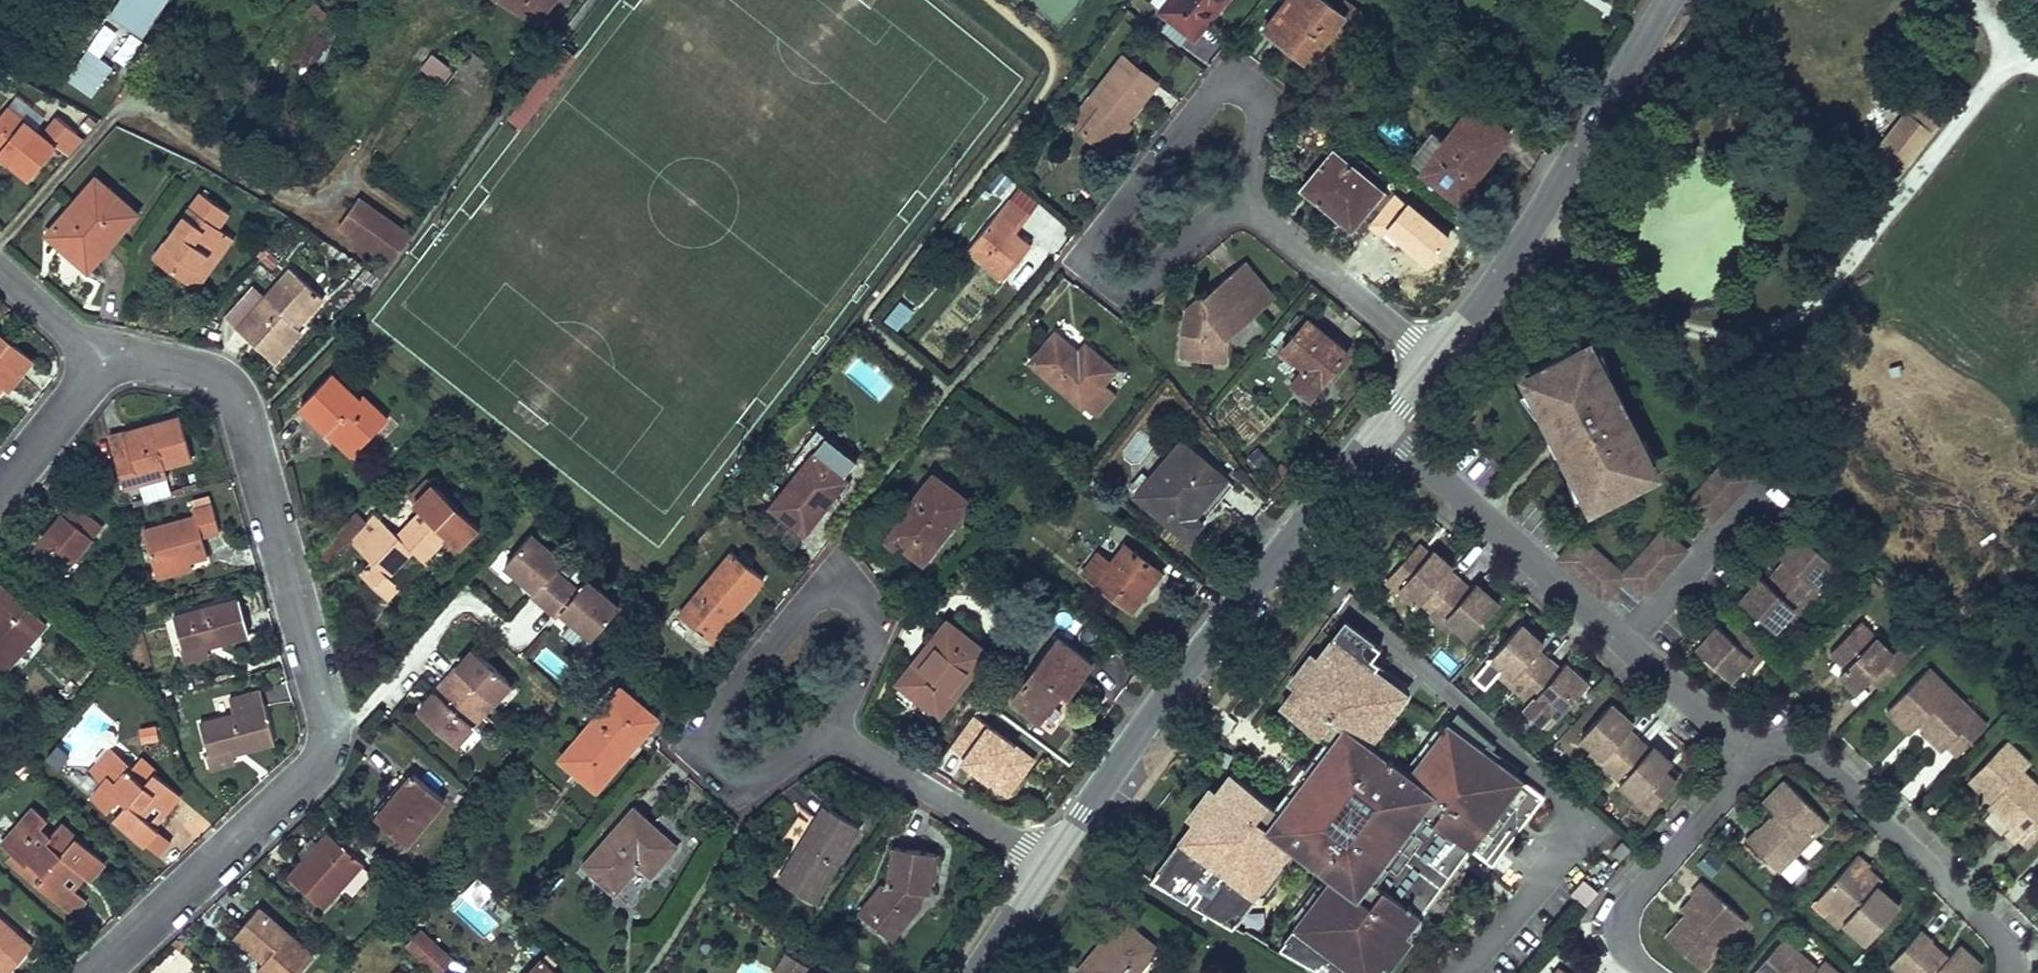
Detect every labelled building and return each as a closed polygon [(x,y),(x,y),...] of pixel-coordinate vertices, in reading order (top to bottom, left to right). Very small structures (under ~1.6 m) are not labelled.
[(145,39),(170,0),(120,0),(110,17),(145,39)] [(539,22),(556,0),(503,0),(539,22)] [(1163,9),(1198,37),(1227,0),(1170,0),(1163,9)] [(1329,0),(1288,0),(1267,31),(1291,47),(1298,37),(1319,52),(1312,62),(1322,69),(1357,19),(1329,0)] [(1298,37),(1291,47),(1312,62),(1319,52),(1298,37)] [(310,65),(326,75),(341,51),(325,41),(310,65)] [(93,99),(115,68),(87,49),(66,81),(93,99)] [(418,71),(446,87),(456,68),(429,53),(418,71)] [(1162,82),(1128,54),(1094,96),(1107,106),(1086,131),(1104,146),(1124,121),(1128,124),(1162,82)] [(461,68),(470,79),(487,66),(479,55),(461,68)] [(1907,113),(1935,130),(1945,114),(1918,96),(1907,113)] [(53,139),(66,150),(82,130),(58,111),(42,131),(6,101),(0,108),(0,154),(2,151),(13,160),(8,167),(22,178),(53,139)] [(1511,133),(1470,103),(1421,171),(1461,200),(1511,133)] [(1933,134),(1908,115),(1873,160),(1898,179),(1933,134)] [(88,134),(82,130),(66,150),(71,154),(88,134)] [(1389,192),(1338,151),(1307,191),(1358,231),(1389,192)] [(95,182),(87,190),(48,236),(62,249),(70,240),(98,262),(137,218),(95,182)] [(413,234),(357,196),(338,221),(395,261),(413,234)] [(1013,198),(973,249),(1010,278),(1038,242),(1025,232),(1036,216),(1013,198)] [(206,200),(159,265),(191,286),(229,236),(224,233),(234,220),(206,200)] [(229,236),(191,286),(201,294),(239,244),(229,236)] [(70,240),(62,249),(90,272),(98,262),(70,240)] [(1284,292),(1251,255),(1193,306),(1188,352),(1234,357),(1237,333),(1284,292)] [(315,285),(289,266),(265,299),(275,306),(248,342),(277,363),(303,329),(298,326),(289,319),(315,285)] [(324,292),(315,285),(289,319),(298,326),(324,292)] [(275,306),(265,299),(239,334),(248,342),(275,306)] [(882,320),(897,331),(913,310),(897,299),(882,320)] [(1308,316),(1287,346),(1330,377),(1351,347),(1308,316)] [(0,326),(0,391),(8,382),(14,387),(38,360),(0,326)] [(1058,333),(1035,361),(1103,415),(1121,392),(1107,381),(1122,362),(1095,341),(1084,354),(1058,333)] [(1583,344),(1533,370),(1541,386),(1551,403),(1541,408),(1580,481),(1589,477),(1599,496),(1605,506),(1654,480),(1649,471),(1640,453),(1650,448),(1611,372),(1600,378),(1591,360),(1583,344)] [(1614,370),(1608,350),(1591,360),(1600,378),(1611,372),(1614,370)] [(331,373),(299,410),(330,437),(339,427),(364,450),(394,416),(367,392),(360,399),(331,373)] [(1541,386),(1525,394),(1538,410),(1541,408),(1551,403),(1541,386)] [(177,418),(105,439),(120,492),(138,487),(144,505),(170,498),(162,469),(189,461),(177,418)] [(356,459),(364,450),(339,427),(330,437),(356,459)] [(1185,439),(1142,493),(1198,538),(1211,521),(1199,512),(1229,475),(1185,439)] [(818,446),(775,501),(809,528),(836,494),(833,492),(849,470),(818,446)] [(1666,462),(1653,446),(1650,448),(1640,453),(1649,471),(1666,462)] [(415,498),(422,504),(442,481),(435,475),(415,498)] [(979,501),(943,475),(895,539),(910,550),(916,544),(935,559),(979,501)] [(1580,481),(1577,483),(1583,505),(1599,496),(1589,477),(1580,481)] [(492,525),(442,481),(422,504),(428,509),(404,536),(382,517),(357,546),(376,562),(361,579),(393,607),(407,591),(400,585),(422,560),(430,568),(452,542),(459,534),(474,546),(492,525)] [(64,522),(37,553),(71,583),(101,548),(96,544),(87,536),(95,527),(98,524),(73,502),(59,518),(64,522)] [(201,517),(150,532),(162,574),(196,564),(216,559),(210,537),(228,531),(220,504),(199,510),(201,517)] [(96,544),(105,535),(95,527),(87,536),(96,544)] [(566,578),(554,567),(563,557),(532,530),(506,560),(536,586),(532,591),(544,602),(566,578)] [(466,554),(474,546),(459,534),(452,542),(466,554)] [(1668,535),(1630,577),(1649,593),(1687,552),(1668,535)] [(1764,580),(1743,604),(1776,633),(1789,619),(1797,609),(1803,615),(1824,592),(1818,586),(1826,578),(1838,565),(1804,535),(1785,557),(1788,560),(1793,565),(1782,577),(1773,588),(1767,583),(1764,580)] [(1585,536),(1564,559),(1609,600),(1630,577),(1585,536)] [(1421,540),(1390,574),(1432,611),(1434,608),(1457,628),(1461,624),(1472,634),(1503,599),(1479,577),(1475,581),(1453,562),(1455,560),(1438,545),(1433,550),(1421,540)] [(1167,569),(1133,544),(1104,583),(1138,608),(1167,569)] [(737,548),(684,608),(714,636),(768,576),(737,548)] [(1788,560),(1777,572),(1782,577),(1793,565),(1788,560)] [(196,564),(162,574),(165,585),(199,575),(196,564)] [(1782,577),(1777,572),(1767,583),(1773,588),(1782,577)] [(592,637),(619,607),(588,579),(579,589),(566,578),(544,602),(557,614),(561,609),(592,637)] [(1824,592),(1832,583),(1826,578),(1818,586),(1824,592)] [(13,593),(8,588),(0,597),(0,615),(6,609),(2,605),(13,593)] [(6,678),(52,628),(13,593),(2,605),(6,609),(0,615),(0,673),(6,678)] [(248,600),(180,618),(188,651),(211,645),(212,650),(258,639),(248,600)] [(1789,619),(1795,624),(1803,615),(1797,609),(1789,619)] [(1524,620),(1494,653),(1507,666),(1503,671),(1543,708),(1548,703),(1562,715),(1592,682),(1568,659),(1564,663),(1543,644),(1547,640),(1524,620)] [(1740,627),(1735,622),(1724,634),(1730,639),(1740,627)] [(1879,639),(1863,623),(1857,629),(1873,645),(1879,639)] [(994,653),(954,624),(909,683),(949,713),(994,653)] [(1345,626),(1329,645),(1334,650),(1351,631),(1345,626)] [(1720,630),(1700,651),(1733,680),(1742,670),(1752,659),(1759,665),(1769,653),(1740,627),(1730,639),(1724,634),(1720,630)] [(1857,629),(1833,654),(1849,670),(1843,675),(1861,693),(1870,684),(1879,693),(1912,659),(1901,648),(1895,654),(1879,639),(1873,645),(1857,629)] [(1295,695),(1330,726),(1275,789),(1242,760),(1227,777),(1222,772),(1194,804),(1200,809),(1181,831),(1175,825),(1143,862),(1225,909),(1292,830),(1333,866),(1292,913),(1360,972),(1375,956),(1403,924),(1415,910),(1374,874),(1432,807),(1470,841),(1523,781),(1455,721),(1413,769),(1372,732),(1413,685),(1351,631),(1334,650),(1329,645),(1303,673),(1309,679),(1295,695)] [(1294,666),(1303,673),(1329,645),(1320,637),(1294,666)] [(1098,668),(1063,641),(1018,697),(1045,719),(1067,691),(1075,697),(1098,668)] [(188,651),(180,653),(186,670),(216,663),(212,650),(211,645),(188,651)] [(508,680),(471,647),(444,677),(480,711),(508,680)] [(1742,670),(1749,676),(1759,665),(1752,659),(1742,670)] [(1475,671),(1484,685),(1498,676),(1489,662),(1475,671)] [(1930,672),(1890,711),(1912,732),(1923,721),(1932,730),(1929,733),(1947,750),(1951,746),(1960,755),(1987,729),(1930,672)] [(1289,690),(1295,695),(1309,679),(1303,673),(1289,690)] [(452,742),(480,711),(444,677),(415,708),(452,742)] [(621,680),(590,719),(599,727),(631,688),(621,680)] [(563,751),(598,780),(657,709),(631,688),(599,727),(590,719),(563,751)] [(278,747),(265,692),(231,701),(236,721),(200,729),(207,758),(232,752),(234,758),(278,747)] [(1616,696),(1583,731),(1597,743),(1592,749),(1613,768),(1610,770),(1649,805),(1683,767),(1672,757),(1676,753),(1659,737),(1655,742),(1634,723),(1639,718),(1616,696)] [(1971,780),(1995,804),(1990,809),(2008,827),(2016,819),(2029,831),(2037,822),(2037,790),(2023,775),(2030,768),(2006,744),(1971,780)] [(133,767),(109,746),(93,764),(108,776),(101,784),(90,797),(105,809),(117,796),(127,805),(115,819),(146,846),(159,831),(142,817),(155,802),(165,811),(178,797),(152,774),(142,786),(128,773),(133,767)] [(232,752),(207,758),(211,771),(235,765),(234,758),(232,752)] [(1236,756),(1222,772),(1227,777),(1242,760),(1236,756)] [(108,776),(93,764),(87,771),(101,784),(108,776)] [(412,774),(373,817),(403,844),(442,801),(412,774)] [(1777,819),(1751,846),(1772,866),(1782,856),(1794,860),(1829,823),(1787,783),(1765,807),(1777,819)] [(779,869),(814,892),(862,819),(831,799),(817,820),(814,817),(779,869)] [(633,800),(587,862),(623,888),(645,857),(657,866),(680,834),(633,800)] [(1180,819),(1186,825),(1200,809),(1194,804),(1180,819)] [(107,863),(66,826),(54,840),(43,831),(52,820),(40,809),(23,829),(30,835),(12,855),(18,860),(28,870),(34,864),(47,875),(36,887),(72,918),(86,902),(73,891),(65,884),(77,871),(85,878),(90,882),(107,863)] [(1186,825),(1180,819),(1175,825),(1181,831),(1186,825)] [(2037,840),(2037,822),(2029,831),(2037,840)] [(30,835),(23,829),(5,849),(12,855),(30,835)] [(290,880),(322,908),(363,860),(331,832),(321,843),(327,848),(313,863),(308,859),(290,880)] [(1430,868),(1453,875),(1462,848),(1439,840),(1430,868)] [(1632,848),(1624,841),(1614,853),(1621,860),(1632,848)] [(939,853),(902,847),(892,888),(887,883),(862,912),(879,927),(887,919),(900,930),(924,901),(918,897),(922,890),(930,892),(939,853)] [(1772,866),(1781,874),(1794,860),(1782,856),(1772,866)] [(1856,857),(1823,892),(1845,913),(1840,918),(1868,945),(1901,910),(1880,889),(1882,887),(1865,870),(1867,868),(1856,857)] [(13,866),(36,887),(47,875),(34,864),(28,870),(18,860),(13,866)] [(85,878),(77,871),(65,884),(73,891),(85,878)] [(1584,878),(1568,890),(1580,907),(1597,895),(1584,878)] [(1685,918),(1669,935),(1705,967),(1724,945),(1718,940),(1741,914),(1704,881),(1691,896),(1693,898),(1680,913),(1685,918)] [(1823,892),(1818,897),(1840,918),(1845,913),(1823,892)] [(259,905),(234,934),(258,955),(261,951),(269,958),(257,971),(260,972),(298,972),(315,955),(259,905)] [(1120,912),(1099,939),(1107,945),(1128,918),(1120,912)] [(1724,945),(1747,919),(1741,914),(1718,940),(1724,945)] [(0,917),(0,970),(3,972),(10,972),(34,947),(0,917)] [(1099,939),(1077,966),(1085,972),(1132,972),(1131,972),(1157,941),(1128,918),(1107,945),(1099,939)] [(887,919),(879,927),(894,938),(900,930),(887,919)] [(1410,930),(1403,924),(1375,956),(1382,962),(1410,930)] [(438,972),(444,972),(456,959),(422,930),(407,947),(438,972)] [(1899,958),(1910,967),(1910,972),(1978,972),(1981,970),(1955,948),(1945,960),(1927,945),(1929,943),(1919,934),(1899,958)] [(1753,972),(1836,972),(1823,962),(1815,970),(1782,940),(1753,972)] [(808,962),(788,948),(777,965),(789,972),(801,972),(808,962)] [(521,972),(562,972),(542,953),(521,972)] [(1891,966),(1899,972),(1910,972),(1910,967),(1899,958),(1891,966)] [(383,972),(404,972),(392,963),(383,972)] [(1548,972),(1567,972),(1554,964),(1548,972)]
